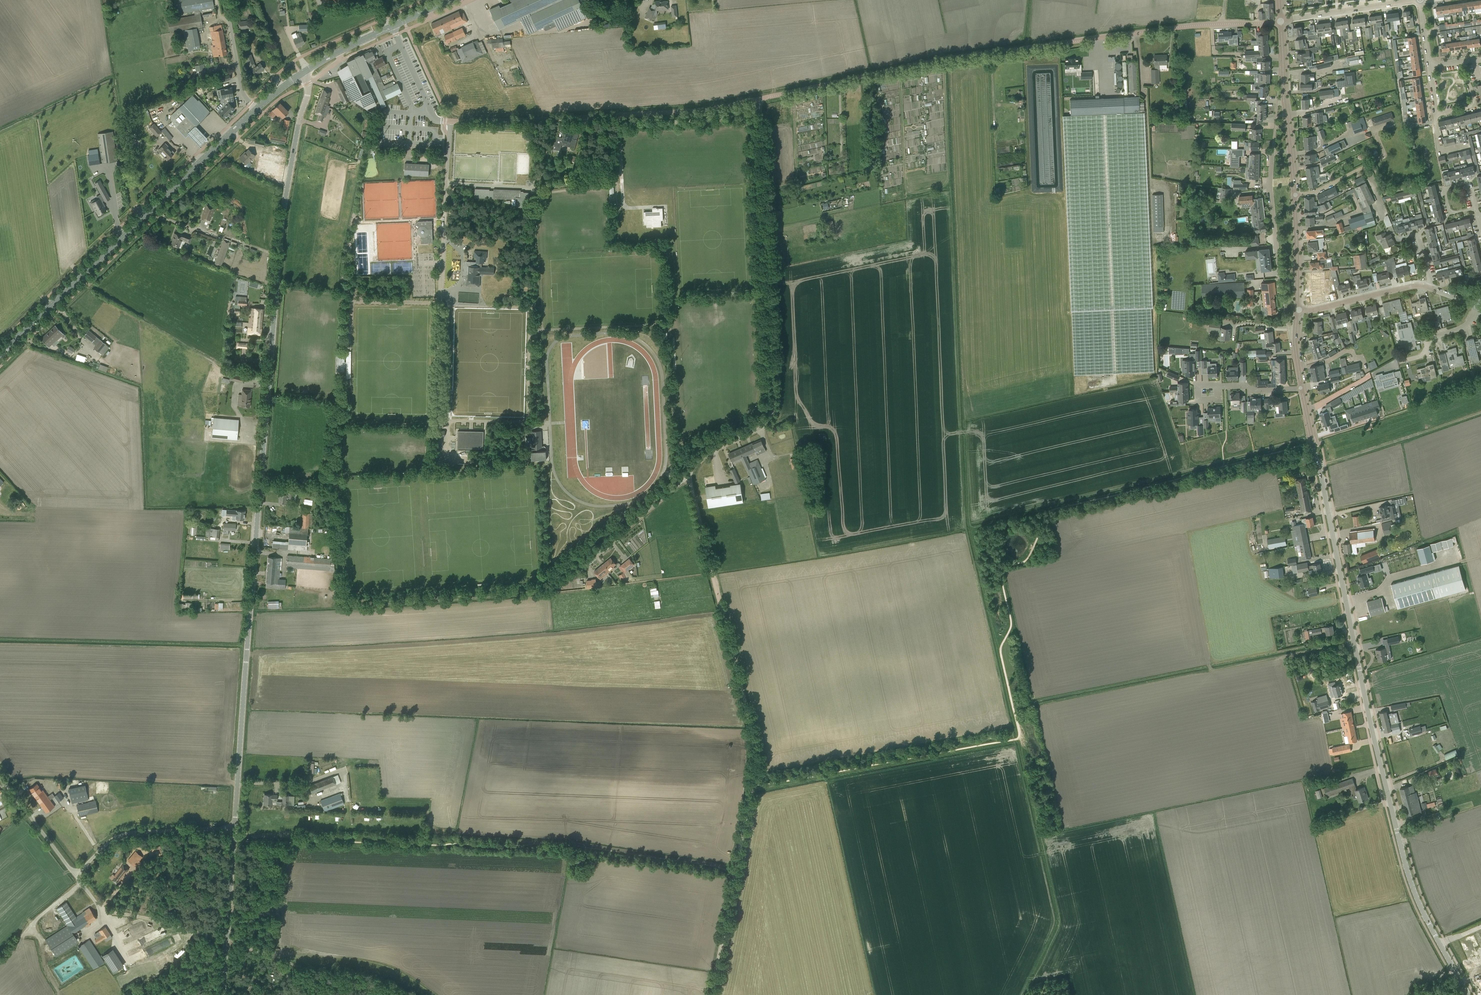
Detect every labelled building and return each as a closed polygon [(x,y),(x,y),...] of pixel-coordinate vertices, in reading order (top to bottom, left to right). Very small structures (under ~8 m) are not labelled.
[(213,0),(174,0),(173,0),(176,15),(194,11),(195,15),(200,14),(200,12),(204,12),(203,10),(213,8),(213,9),(214,8),(213,0)] [(490,9),(490,11),(499,30),(531,15),(536,27),(534,27),(536,30),(537,29),(538,30),(545,27),(546,30),(556,25),(559,30),(587,17),(580,0),(511,0),(512,2),(500,8),(499,5),(490,9)] [(645,18),(651,20),(655,10),(656,10),(663,10),(663,9),(668,8),(667,1),(663,1),(663,0),(655,1),(656,4),(652,5),(651,8),(649,7),(645,18)] [(1266,9),(1266,13),(1263,13),(1263,11),(1258,11),(1258,18),(1274,18),(1273,3),(1264,3),(1264,9),(1266,9)] [(1461,3),(1455,4),(1456,11),(1459,11),(1460,16),(1463,16),(1461,3)] [(1446,5),(1442,6),(1443,13),(1444,13),(1444,17),(1450,16),(1450,14),(1450,12),(1449,4),(1446,5)] [(1451,4),(1449,4),(1450,12),(1450,14),(1453,14),(1453,15),(1457,15),(1456,11),(1455,4),(1451,4)] [(1443,13),(1442,6),(1436,7),(1438,18),(1444,17),(1444,13),(1443,13)] [(459,11),(445,17),(451,29),(467,22),(463,13),(460,14),(459,11)] [(1414,26),(1412,14),(1410,14),(1410,11),(1403,12),(1404,17),(1404,20),(1409,19),(1410,23),(1406,23),(1407,25),(1407,27),(1414,26)] [(1395,30),(1392,13),(1386,14),(1387,21),(1390,21),(1392,30),(1395,30)] [(200,14),(195,15),(168,20),(170,33),(203,27),(200,14)] [(279,15),(280,23),(288,23),(287,14),(279,15)] [(1377,30),(1375,16),(1369,17),(1370,24),(1374,23),(1376,37),(1378,36),(1377,30)] [(451,29),(445,17),(431,24),(437,36),(441,34),(439,30),(443,28),(444,31),(446,30),(447,31),(451,29)] [(237,22),(238,29),(250,27),(249,20),(237,22)] [(1335,36),(1336,44),(1336,45),(1341,44),(1339,36),(1344,35),(1342,21),(1335,22),(1336,27),(1336,28),(1338,35),(1335,36)] [(1331,22),(1323,23),(1325,34),(1328,33),(1329,35),(1332,34),(1331,22)] [(1325,34),(1323,23),(1316,24),(1318,36),(1319,36),(1320,37),(1325,36),(1325,34)] [(213,46),(215,56),(226,54),(221,25),(212,26),(213,31),(210,31),(213,45),(211,45),(212,47),(213,46)] [(285,28),(289,40),(294,38),(290,27),(285,28)] [(1308,34),(1307,30),(1302,31),(1301,27),(1293,28),(1294,36),(1308,34)] [(462,29),(454,33),(457,39),(465,35),(462,29)] [(1446,33),(1446,31),(1445,31),(1440,31),(1440,35),(1444,34),(1445,37),(1444,38),(1445,43),(1442,44),(1443,51),(1449,50),(1447,37),(1447,33),(1446,33)] [(457,39),(454,33),(453,32),(444,36),(448,43),(457,39)] [(1231,32),(1219,33),(1219,37),(1219,38),(1223,38),(1224,38),(1224,41),(1229,40),(1229,45),(1238,44),(1237,34),(1237,35),(1232,35),(1231,32)] [(1268,43),(1268,34),(1261,35),(1261,32),(1256,32),(1256,36),(1258,36),(1259,44),(1268,43)] [(294,41),(297,47),(302,45),(302,44),(304,43),(299,33),(296,34),(298,39),(294,41)] [(1472,34),(1472,35),(1474,46),(1480,46),(1479,38),(1476,39),(1476,33),(1472,34)] [(1450,37),(1447,37),(1449,50),(1455,49),(1454,42),(1451,42),(1450,37)] [(200,49),(198,38),(186,41),(188,51),(200,49)] [(504,49),(503,42),(503,38),(488,39),(488,45),(492,45),(492,49),(504,49)] [(1295,40),(1296,48),(1304,47),(1303,43),(1306,43),(1306,39),(1295,40)] [(457,50),(463,63),(484,54),(477,40),(457,50)] [(1268,44),(1268,43),(1259,44),(1259,50),(1248,51),(1245,51),(1246,58),(1248,57),(1255,57),(1260,57),(1260,55),(1269,54),(1268,44)] [(1311,61),(1310,55),(1311,55),(1311,53),(1317,52),(1316,47),(1310,48),(1308,48),(1303,49),(1304,53),(1297,54),(1298,62),(1306,61),(1306,62),(1311,61)] [(376,60),(373,54),(375,53),(373,50),(372,50),(371,50),(363,54),(362,54),(384,100),(401,92),(397,83),(385,88),(376,68),(382,66),(385,64),(384,61),(384,60),(383,60),(382,57),(376,60)] [(368,79),(382,108),(387,105),(362,54),(346,61),(352,74),(341,80),(346,90),(351,99),(351,100),(366,109),(376,104),(365,81),(368,79)] [(1330,61),(1338,59),(1338,54),(1323,58),(1324,63),(1330,61)] [(249,65),(251,70),(255,75),(264,69),(261,65),(260,63),(255,68),(252,64),(254,64),(251,55),(246,56),(249,65)] [(1155,70),(1151,70),(1151,83),(1159,83),(1158,70),(1160,70),(1160,68),(1167,68),(1166,64),(1166,63),(1168,63),(1168,57),(1166,57),(1166,56),(1160,56),(1160,55),(1154,56),(1155,70)] [(1359,59),(1358,55),(1347,58),(1348,62),(1350,62),(1351,65),(1358,63),(1357,59),(1359,59)] [(1270,61),(1266,61),(1266,58),(1261,58),(1257,58),(1257,69),(1265,69),(1270,69),(1270,61)] [(1064,60),(1065,69),(1077,68),(1077,71),(1081,70),(1080,65),(1078,65),(1078,59),(1074,60),(1074,59),(1069,59),(1069,60),(1064,60)] [(1316,65),(1317,69),(1332,66),(1330,61),(1324,63),(1316,65)] [(1127,62),(1129,90),(1138,90),(1136,62),(1127,62)] [(195,66),(198,76),(205,74),(203,64),(195,66)] [(1420,68),(1413,69),(1413,72),(1409,73),(1409,76),(1414,75),(1421,74),(1420,68)] [(1354,72),(1344,73),(1346,86),(1356,85),(1354,72)] [(1265,82),(1270,82),(1270,74),(1260,74),(1260,84),(1265,84),(1265,82)] [(1301,74),(1301,82),(1314,82),(1314,74),(1310,74),(1306,74),(1301,74)] [(1314,82),(1301,82),(1301,91),(1313,90),(1315,90),(1318,88),(1317,82),(1316,82),(1314,82)] [(1259,96),(1262,96),(1267,96),(1267,93),(1268,93),(1268,86),(1265,86),(1265,84),(1260,84),(1256,84),(1256,91),(1259,91),(1259,96)] [(1410,92),(1414,91),(1421,90),(1420,84),(1413,85),(1414,88),(1410,89),(1410,92)] [(231,88),(220,90),(222,97),(221,97),(222,102),(225,106),(218,112),(225,119),(228,115),(230,117),(233,114),(231,113),(234,109),(234,106),(231,88)] [(210,113),(199,100),(198,101),(192,95),(192,96),(185,89),(180,94),(187,101),(171,115),(171,121),(186,136),(188,134),(195,126),(210,113)] [(1319,91),(1320,99),(1334,97),(1333,89),(1319,91)] [(315,113),(319,115),(317,121),(322,122),(324,116),(325,117),(329,106),(327,105),(329,100),(328,100),(331,92),(323,90),(315,113)] [(347,98),(343,100),(344,103),(349,101),(348,101),(351,99),(346,90),(344,91),(347,98)] [(1410,105),(1412,104),(1423,103),(1422,96),(1415,97),(1415,101),(1409,102),(1410,105)] [(1152,307),(1144,102),(1139,102),(1139,97),(1070,100),(1070,115),(1063,116),(1066,194),(1074,375),(1153,372),(1151,307),(1152,307)] [(1302,99),(1302,108),(1313,108),(1313,103),(1312,99),(1308,99),(1302,99)] [(1258,106),(1258,111),(1266,111),(1266,104),(1262,104),(1262,100),(1256,100),(1250,100),(1250,104),(1254,104),(1254,106),(1258,106)] [(279,114),(282,117),(288,112),(280,103),(274,108),(274,109),(269,114),(272,117),(276,113),(278,115),(279,114)] [(1266,111),(1258,111),(1258,116),(1254,116),(1254,123),(1261,123),(1261,119),(1266,119),(1266,111)] [(1312,117),(1303,117),(1303,126),(1312,126),(1312,122),(1316,122),(1316,123),(1321,123),(1321,121),(1323,121),(1323,112),(1316,112),(1316,117),(1312,117)] [(1478,122),(1475,112),(1469,114),(1471,123),(1472,124),(1478,122)] [(1471,123),(1469,114),(1463,116),(1465,125),(1471,123)] [(1384,123),(1382,115),(1371,119),(1374,126),(1384,123)] [(1451,119),(1453,128),(1454,133),(1456,132),(1455,128),(1459,128),(1459,125),(1457,117),(1457,116),(1453,117),(1454,118),(1451,119)] [(1463,116),(1457,117),(1459,125),(1461,124),(1461,127),(1466,126),(1465,125),(1463,116)] [(1363,117),(1351,121),(1353,127),(1355,133),(1357,132),(1367,129),(1363,117)] [(1444,120),(1446,128),(1447,130),(1452,128),(1453,128),(1451,119),(1444,120)] [(149,128),(157,137),(162,133),(154,124),(149,128)] [(195,126),(188,134),(200,147),(208,140),(195,126)] [(165,127),(162,130),(170,140),(173,137),(165,127)] [(1252,139),(1261,139),(1261,129),(1252,129),(1252,134),(1249,134),(1249,139),(1252,139)] [(1322,129),(1317,131),(1319,138),(1325,136),(1323,129),(1322,129)] [(97,134),(102,163),(117,161),(113,132),(97,134)] [(570,146),(575,148),(579,133),(574,132),(573,134),(566,132),(565,134),(563,134),(561,141),(567,143),(568,141),(571,142),(570,146)] [(1316,141),(1316,136),(1309,136),(1304,137),(1305,149),(1313,149),(1313,148),(1317,148),(1316,144),(1316,141)] [(1329,158),(1334,156),(1333,153),(1346,147),(1343,140),(1324,149),(1327,155),(1319,159),(1321,162),(1329,158)] [(553,149),(560,151),(562,144),(555,142),(553,149)] [(167,146),(168,145),(166,143),(161,148),(158,150),(164,156),(167,160),(170,157),(175,153),(172,150),(169,148),(169,149),(167,146)] [(1379,155),(1375,147),(1369,150),(1373,157),(1379,155)] [(99,163),(98,153),(97,149),(88,150),(89,155),(88,155),(90,165),(99,163)] [(1244,155),(1244,149),(1242,149),(1237,149),(1231,149),(1231,150),(1231,159),(1239,159),(1239,155),(1241,155),(1244,155)] [(244,165),(246,167),(249,167),(252,164),(249,161),(251,158),(252,159),(255,156),(248,150),(244,155),(243,154),(239,158),(246,164),(244,165)] [(258,172),(281,175),(283,155),(260,152),(258,172)] [(1259,167),(1259,154),(1250,154),(1250,157),(1247,157),(1247,158),(1246,163),(1249,163),(1249,167),(1259,167)] [(1316,154),(1305,155),(1306,162),(1314,162),(1313,157),(1316,156),(1316,154)] [(1337,154),(1334,156),(1329,158),(1321,162),(1323,167),(1340,159),(1337,154)] [(404,175),(429,176),(429,164),(405,163),(404,175)] [(1460,165),(1463,176),(1469,174),(1467,167),(1466,164),(1460,165)] [(1463,176),(1460,165),(1454,167),(1455,170),(1457,177),(1463,176)] [(1306,168),(1308,179),(1320,177),(1326,175),(1325,173),(1320,174),(1318,166),(1306,168)] [(1250,173),(1250,178),(1259,178),(1259,167),(1249,167),(1246,167),(1246,173),(1250,173)] [(1320,177),(1308,179),(1309,187),(1318,186),(1317,182),(1327,180),(1326,175),(1320,177)] [(1355,180),(1358,186),(1365,182),(1363,176),(1355,180)] [(97,203),(92,206),(95,212),(96,211),(98,215),(106,211),(102,204),(103,203),(102,201),(105,200),(102,196),(107,193),(100,180),(95,183),(100,194),(97,196),(99,199),(96,200),(97,203)] [(1375,202),(1366,183),(1361,185),(1355,188),(1359,198),(1357,199),(1358,202),(1364,214),(1367,224),(1370,223),(1375,222),(1369,204),(1375,202)] [(1325,201),(1339,194),(1337,191),(1335,187),(1317,195),(1320,203),(1325,201)] [(1221,192),(1220,198),(1230,199),(1231,195),(1229,195),(1230,188),(1222,188),(1221,192)] [(489,198),(489,189),(475,189),(475,198),(489,198)] [(529,192),(524,192),(523,191),(522,191),(521,190),(494,189),(494,190),(493,190),(493,198),(516,199),(516,207),(529,207),(529,194),(529,192)] [(1415,189),(1409,190),(1410,197),(1417,195),(1415,189)] [(1153,227),(1154,232),(1163,232),(1163,226),(1162,194),(1152,195),(1153,227)] [(1253,202),(1252,199),(1252,195),(1239,197),(1239,196),(1240,203),(1240,204),(1249,202),(1253,202)] [(1305,197),(1305,205),(1317,204),(1317,202),(1315,202),(1314,197),(1305,197)] [(1264,211),(1262,198),(1258,198),(1256,198),(1252,199),(1253,202),(1249,202),(1250,207),(1252,215),(1255,215),(1255,213),(1264,211)] [(1305,214),(1306,214),(1316,214),(1316,210),(1322,210),(1325,209),(1329,208),(1326,203),(1321,205),(1320,206),(1317,206),(1317,204),(1305,205),(1305,208),(1305,209),(1304,209),(1304,212),(1305,212),(1305,214)] [(201,218),(210,221),(215,207),(206,204),(201,218)] [(644,212),(645,225),(647,225),(647,227),(661,226),(661,220),(663,220),(662,208),(650,209),(650,212),(644,212)] [(1264,225),(1263,218),(1265,218),(1264,211),(1255,213),(1255,215),(1252,215),(1252,216),(1255,215),(1256,226),(1255,226),(1256,233),(1261,232),(1261,231),(1266,231),(1265,225),(1264,225)] [(1325,217),(1328,222),(1335,219),(1333,214),(1325,217)] [(1388,214),(1382,216),(1386,227),(1391,225),(1388,214)] [(1314,221),(1323,220),(1322,216),(1318,216),(1312,216),(1312,217),(1306,217),(1306,225),(1315,225),(1314,221)] [(1424,226),(1423,221),(1422,216),(1416,217),(1418,227),(1424,226)] [(1418,227),(1416,217),(1413,218),(1413,217),(1409,218),(1412,229),(1418,227)] [(1407,220),(1403,221),(1406,231),(1412,229),(1409,218),(1406,219),(1407,220)] [(1406,231),(1403,221),(1403,220),(1401,221),(1401,222),(1397,223),(1398,225),(1394,226),(1397,232),(1399,232),(1400,232),(1401,233),(1403,232),(1403,231),(1406,231)] [(432,221),(427,222),(425,226),(421,226),(418,229),(418,234),(421,237),(421,243),(433,243),(432,221)] [(824,222),(826,231),(834,229),(833,221),(824,222)] [(1336,223),(1339,232),(1344,231),(1341,222),(1336,223)] [(1425,228),(1427,235),(1434,233),(1437,232),(1436,226),(1425,228)] [(1316,234),(1323,234),(1323,230),(1312,230),(1307,231),(1307,238),(1316,237),(1316,234)] [(1382,244),(1384,248),(1395,244),(1391,234),(1386,235),(1385,232),(1380,234),(1376,236),(1378,240),(1382,238),(1384,244),(1382,244)] [(179,235),(174,233),(172,239),(173,239),(171,244),(182,249),(185,241),(190,243),(192,237),(179,233),(179,235)] [(1251,236),(1251,245),(1259,245),(1258,238),(1256,238),(1255,236),(1251,236)] [(1311,242),(1308,242),(1308,247),(1309,252),(1314,251),(1317,250),(1317,247),(1321,246),(1321,245),(1320,242),(1322,241),(1324,241),(1324,237),(1322,238),(1321,238),(1316,238),(1310,239),(1311,242)] [(1428,241),(1430,247),(1437,245),(1436,242),(1439,241),(1438,238),(1435,239),(1428,241)] [(1467,240),(1469,246),(1476,244),(1475,238),(1467,240)] [(221,266),(230,241),(224,239),(214,264),(221,266)] [(1467,251),(1467,253),(1478,250),(1476,244),(1469,246),(1470,249),(1468,250),(1468,251),(1467,251)] [(1430,247),(1431,253),(1438,251),(1442,251),(1440,245),(1437,245),(1430,247)] [(1245,251),(1246,259),(1258,257),(1259,265),(1261,265),(1261,271),(1272,270),(1269,249),(1245,251)] [(1479,256),(1478,250),(1467,253),(1468,256),(1471,255),(1472,258),(1479,256)] [(482,262),(484,263),(484,259),(486,259),(487,252),(474,251),(474,257),(477,258),(476,262),(482,262)] [(1322,252),(1317,252),(1318,259),(1319,259),(1327,259),(1326,251),(1322,252)] [(1354,255),(1356,269),(1367,267),(1365,254),(1354,255)] [(1370,266),(1381,261),(1379,256),(1368,261),(1370,266)] [(1472,265),(1474,264),(1480,263),(1479,256),(1472,258),(1473,262),(1471,262),(1472,265)] [(1310,262),(1310,269),(1332,267),(1332,262),(1328,263),(1327,262),(1327,260),(1319,261),(1319,262),(1310,262)] [(482,276),(482,274),(494,274),(494,268),(482,267),(482,262),(476,262),(464,261),(463,277),(462,280),(463,280),(463,285),(466,285),(466,286),(479,286),(480,276),(482,276)] [(1394,261),(1390,262),(1392,271),(1397,270),(1398,277),(1402,276),(1401,275),(1409,274),(1407,265),(1396,268),(1394,261)] [(1462,274),(1463,274),(1460,263),(1454,265),(1457,275),(1459,275),(1460,275),(1462,275),(1462,274)] [(1457,275),(1454,265),(1450,266),(1451,269),(1449,270),(1450,277),(1457,275)] [(1442,271),(1442,268),(1435,270),(1436,273),(1438,280),(1444,278),(1442,271)] [(1335,270),(1330,270),(1332,277),(1334,285),(1335,290),(1339,289),(1340,293),(1351,290),(1351,289),(1351,288),(1350,288),(1349,283),(1348,281),(1347,280),(1345,281),(1344,282),(1345,284),(1339,285),(1337,276),(1335,270)] [(1449,270),(1442,271),(1444,278),(1450,277),(1449,270)] [(1390,281),(1388,272),(1377,275),(1378,281),(1378,282),(1379,282),(1379,283),(1390,281)] [(1223,273),(1218,273),(1219,282),(1235,280),(1234,274),(1224,275),(1223,273)] [(1356,275),(1352,276),(1353,278),(1354,283),(1358,282),(1359,288),(1368,286),(1367,283),(1371,282),(1370,278),(1366,278),(1361,280),(1360,277),(1357,278),(1356,275)] [(1202,284),(1203,299),(1245,297),(1245,282),(1202,284)] [(1268,283),(1261,283),(1263,302),(1264,306),(1262,307),(1263,315),(1268,314),(1276,313),(1274,294),(1276,294),(1275,282),(1268,283)] [(1413,308),(1414,314),(1429,310),(1428,310),(1428,307),(1425,297),(1419,299),(1420,302),(1418,302),(1418,301),(1412,303),(1412,307),(1412,308),(1413,308)] [(1383,307),(1380,308),(1381,313),(1381,314),(1382,318),(1390,316),(1389,312),(1388,309),(1394,308),(1395,308),(1397,307),(1399,313),(1401,321),(1408,319),(1406,310),(1403,311),(1401,303),(1400,299),(1391,301),(1391,302),(1389,302),(1389,301),(1382,303),(1383,307)] [(1371,306),(1366,307),(1367,312),(1368,316),(1369,319),(1370,319),(1373,319),(1372,315),(1378,314),(1377,310),(1376,305),(1372,306),(1372,305),(1371,305),(1371,306)] [(1437,319),(1438,321),(1434,321),(1436,329),(1442,328),(1440,320),(1451,318),(1450,312),(1450,311),(1450,310),(1449,310),(1448,306),(1434,309),(1437,319)] [(249,318),(249,321),(262,322),(263,309),(250,307),(250,311),(252,311),(251,318),(249,318)] [(1361,311),(1362,311),(1361,310),(1361,309),(1351,311),(1352,316),(1353,320),(1363,318),(1361,311)] [(1344,327),(1343,323),(1348,321),(1347,317),(1346,312),(1336,315),(1338,324),(1335,324),(1336,327),(1337,328),(1344,327)] [(262,322),(249,321),(248,334),(261,335),(262,322)] [(1322,332),(1322,321),(1314,322),(1314,333),(1322,332)] [(1400,321),(1396,322),(1399,332),(1403,331),(1404,337),(1400,338),(1402,344),(1410,342),(1409,338),(1413,337),(1412,334),(1414,333),(1411,322),(1401,324),(1400,321)] [(1225,339),(1230,340),(1231,329),(1222,328),(1222,330),(1220,329),(1221,323),(1210,322),(1210,330),(1221,331),(1220,335),(1219,334),(1218,340),(1225,341),(1225,339)] [(1354,335),(1353,333),(1351,323),(1347,324),(1349,334),(1350,333),(1353,342),(1356,341),(1354,335)] [(64,337),(63,337),(64,336),(63,334),(64,334),(59,329),(55,325),(41,339),(44,342),(49,347),(57,340),(58,342),(61,339),(64,337)] [(84,335),(92,342),(96,337),(88,330),(84,335)] [(1266,342),(1269,342),(1274,341),(1273,331),(1265,332),(1264,332),(1265,338),(1261,339),(1262,342),(1265,342),(1266,342)] [(1309,340),(1310,346),(1318,343),(1317,341),(1322,340),(1321,337),(1309,340)] [(1477,351),(1474,341),(1474,338),(1466,340),(1470,354),(1468,355),(1470,360),(1470,363),(1479,361),(1477,351)] [(100,340),(94,348),(103,355),(109,347),(100,340)] [(1280,351),(1279,342),(1274,342),(1274,341),(1269,342),(1266,342),(1267,348),(1272,348),(1273,351),(1280,351)] [(1313,353),(1322,350),(1323,350),(1324,350),(1323,347),(1327,346),(1326,342),(1322,344),(1322,346),(1319,347),(1318,343),(1310,346),(1313,353)] [(1465,364),(1462,355),(1457,356),(1456,353),(1457,353),(1456,347),(1447,349),(1448,353),(1445,353),(1439,354),(1440,359),(1442,367),(1443,371),(1450,369),(1449,367),(1455,366),(1455,367),(1459,366),(1465,364)] [(1322,350),(1313,353),(1314,359),(1327,356),(1325,350),(1322,351),(1322,350)] [(346,367),(346,362),(344,362),(344,353),(336,353),(336,372),(344,372),(344,367),(346,367)] [(1345,358),(1340,359),(1342,367),(1341,367),(1342,368),(1343,373),(1343,374),(1361,370),(1359,363),(1347,366),(1345,358)] [(1285,371),(1285,359),(1275,360),(1270,360),(1271,364),(1275,364),(1275,371),(1285,371)] [(1196,368),(1196,362),(1194,362),(1194,360),(1182,360),(1182,367),(1185,367),(1185,376),(1190,375),(1190,376),(1193,376),(1194,375),(1195,375),(1195,368),(1196,368)] [(1210,366),(1210,361),(1207,361),(1207,360),(1201,360),(1201,367),(1208,367),(1208,377),(1212,377),(1216,377),(1216,376),(1218,376),(1217,372),(1219,372),(1219,367),(1218,367),(1217,367),(1217,366),(1211,367),(1210,366)] [(1429,375),(1430,379),(1437,377),(1433,363),(1427,365),(1427,366),(1417,369),(1419,378),(1429,375)] [(1310,368),(1313,381),(1325,379),(1324,374),(1324,373),(1321,374),(1321,371),(1324,371),(1323,365),(1310,368)] [(1238,379),(1238,368),(1231,369),(1231,370),(1227,370),(1227,379),(1238,379)] [(1329,371),(1330,377),(1340,374),(1343,373),(1342,368),(1339,369),(1329,371)] [(1178,381),(1180,376),(1168,371),(1167,376),(1178,381)] [(1286,383),(1285,371),(1275,371),(1276,379),(1271,379),(1271,383),(1276,383),(1286,383)] [(1376,379),(1375,379),(1377,388),(1384,386),(1385,388),(1395,385),(1395,383),(1397,382),(1398,382),(1397,378),(1397,377),(1395,377),(1394,372),(1393,371),(1388,373),(1389,374),(1383,376),(1383,375),(1382,373),(1375,375),(1376,379)] [(230,379),(244,383),(245,377),(231,374),(230,379)] [(1188,391),(1188,382),(1178,383),(1178,386),(1173,386),(1173,387),(1169,387),(1170,391),(1178,391),(1188,391)] [(1332,389),(1332,386),(1330,386),(1329,386),(1329,383),(1317,385),(1319,393),(1321,393),(1322,394),(1326,393),(1326,392),(1330,391),(1330,390),(1331,390),(1332,389)] [(237,406),(250,407),(251,390),(242,389),(242,394),(238,394),(237,406)] [(1188,401),(1188,391),(1178,391),(1178,399),(1175,399),(1175,400),(1170,401),(1170,405),(1179,405),(1179,402),(1188,401)] [(1240,401),(1240,393),(1236,393),(1236,394),(1231,394),(1231,395),(1230,395),(1230,394),(1230,399),(1231,399),(1231,404),(1239,403),(1239,409),(1242,409),(1242,411),(1246,411),(1246,401),(1240,401)] [(1262,408),(1261,398),(1256,398),(1256,397),(1256,396),(1253,397),(1253,398),(1250,398),(1251,406),(1247,406),(1247,417),(1254,417),(1254,408),(1262,408)] [(1340,397),(1330,402),(1332,405),(1340,401),(1341,403),(1343,402),(1340,397)] [(1370,406),(1373,415),(1379,414),(1377,409),(1381,408),(1378,399),(1372,401),(1374,404),(1370,406)] [(1277,413),(1275,413),(1275,418),(1285,417),(1284,412),(1287,412),(1286,401),(1281,401),(1276,402),(1276,406),(1277,413)] [(1362,404),(1366,418),(1373,415),(1370,406),(1367,407),(1365,403),(1362,404)] [(1359,420),(1366,418),(1362,404),(1359,405),(1359,409),(1356,410),(1359,420)] [(1323,412),(1319,414),(1321,420),(1331,417),(1329,412),(1332,412),(1330,406),(1322,409),(1323,412)] [(1222,417),(1222,411),(1221,411),(1220,407),(1215,407),(1215,408),(1208,408),(1208,418),(1216,417),(1217,422),(1221,422),(1221,417),(1222,417)] [(1352,417),(1354,422),(1359,420),(1356,410),(1352,411),(1351,408),(1346,409),(1349,418),(1352,417)] [(1188,424),(1198,424),(1197,422),(1199,422),(1199,412),(1197,412),(1197,409),(1189,409),(1190,418),(1188,418),(1188,424)] [(1331,417),(1321,420),(1323,426),(1328,425),(1329,430),(1339,427),(1337,422),(1336,422),(1335,420),(1332,421),(1331,417)] [(212,438),(232,439),(237,440),(239,420),(213,418),(212,438)] [(457,449),(483,449),(484,431),(458,431),(457,449)] [(531,437),(526,438),(526,446),(532,446),(532,451),(531,451),(531,460),(546,459),(546,450),(546,448),(544,446),(542,446),(541,431),(531,431),(531,437)] [(761,440),(745,447),(748,454),(755,451),(756,454),(765,450),(764,447),(761,440)] [(748,454),(745,447),(729,454),(732,461),(744,456),(746,461),(744,462),(754,485),(766,480),(757,460),(749,463),(746,455),(748,454)] [(730,470),(735,483),(740,481),(734,468),(730,470)] [(1305,478),(1296,480),(1302,512),(1311,510),(1305,478)] [(730,486),(716,488),(715,485),(705,487),(708,507),(743,502),(740,483),(730,485),(730,486)] [(286,495),(279,494),(279,502),(285,503),(286,499),(294,499),(295,490),(288,490),(288,495),(286,495)] [(1396,499),(1398,505),(1404,504),(1404,502),(1407,502),(1406,496),(1403,497),(1403,498),(1396,499)] [(1398,518),(1395,504),(1389,506),(1388,506),(1388,505),(1387,506),(1385,505),(1385,506),(1380,507),(1380,508),(1379,508),(1380,511),(1381,511),(1382,517),(1391,515),(1392,519),(1398,518)] [(232,516),(232,520),(236,520),(236,519),(244,519),(245,511),(240,510),(222,509),(222,514),(226,514),(226,515),(232,516)] [(302,513),(302,528),(312,528),(313,513),(302,513)] [(1353,517),(1354,526),(1361,525),(1360,516),(1353,517)] [(1313,517),(1302,519),(1303,524),(1305,524),(1305,527),(1314,525),(1313,517)] [(1391,521),(1381,524),(1384,535),(1394,532),(1391,521)] [(223,533),(227,533),(228,530),(235,530),(235,524),(224,523),(223,533)] [(1298,539),(1299,544),(1308,543),(1305,524),(1303,524),(1293,526),(1293,530),(1292,530),(1294,537),(1296,536),(1296,540),(1298,539)] [(288,549),(306,550),(306,545),(306,541),(307,533),(302,533),(302,528),(289,527),(288,549)] [(210,540),(219,541),(220,529),(206,528),(205,536),(210,537),(210,540)] [(1351,543),(1343,544),(1345,553),(1350,552),(1352,552),(1352,554),(1357,553),(1356,547),(1356,543),(1365,542),(1375,540),(1374,534),(1373,529),(1349,533),(1351,543)] [(1285,537),(1267,540),(1269,548),(1286,545),(1285,537)] [(1451,538),(1441,541),(1443,549),(1454,546),(1451,538)] [(1441,541),(1430,544),(1432,552),(1443,549),(1441,541)] [(1300,560),(1311,558),(1308,543),(1299,544),(1300,551),(1297,552),(1298,556),(1299,556),(1300,560)] [(1434,561),(1429,545),(1417,549),(1421,564),(1434,561)] [(1378,549),(1361,556),(1364,563),(1380,557),(1381,557),(1378,549)] [(286,567),(329,571),(330,559),(287,555),(286,567)] [(265,587),(282,589),(285,589),(285,579),(279,579),(280,558),(268,557),(265,587)] [(611,558),(602,564),(609,572),(615,568),(613,566),(616,564),(611,558)] [(629,559),(621,565),(626,572),(628,570),(634,565),(629,559)] [(1322,570),(1322,567),(1321,567),(1320,563),(1308,566),(1307,562),(1302,563),(1297,565),(1298,573),(1309,571),(1309,574),(1317,572),(1321,571),(1322,570)] [(609,572),(602,564),(594,571),(600,579),(609,572)] [(1391,584),(1398,608),(1465,590),(1459,565),(1391,584)] [(1365,586),(1369,584),(1366,573),(1374,570),(1373,566),(1360,570),(1361,574),(1362,574),(1362,575),(1358,577),(1359,579),(1357,580),(1359,583),(1360,583),(1361,587),(1362,587),(1363,587),(1364,587),(1365,586)] [(1284,576),(1283,571),(1283,567),(1269,569),(1270,578),(1284,576)] [(597,587),(596,579),(592,579),(592,580),(587,581),(588,588),(597,587)] [(1308,589),(1309,596),(1318,595),(1316,587),(1308,589)] [(651,597),(659,597),(658,588),(651,588),(651,597)] [(1384,607),(1382,598),(1367,602),(1370,616),(1385,612),(1385,611),(1384,607)] [(189,608),(192,608),(192,602),(185,602),(185,604),(183,604),(183,602),(178,602),(177,612),(189,611),(189,608)] [(1332,625),(1312,629),(1313,635),(1322,633),(1322,632),(1326,631),(1327,635),(1334,633),(1332,625)] [(1398,636),(1387,639),(1389,644),(1399,642),(1398,636)] [(1380,649),(1375,650),(1376,655),(1377,655),(1378,657),(1379,661),(1387,659),(1391,658),(1390,651),(1387,652),(1386,648),(1380,649)] [(1335,684),(1330,685),(1332,693),(1334,693),(1335,697),(1343,695),(1340,684),(1336,685),(1335,684)] [(1330,706),(1328,699),(1318,702),(1317,700),(1312,702),(1314,711),(1320,709),(1330,706)] [(1343,713),(1341,714),(1343,721),(1345,721),(1346,727),(1345,728),(1346,734),(1345,734),(1345,736),(1344,736),(1345,743),(1357,741),(1351,711),(1343,713)] [(1380,713),(1384,732),(1396,729),(1396,728),(1400,727),(1398,722),(1395,723),(1392,713),(1388,714),(1387,711),(1380,713)] [(1420,726),(1409,729),(1411,736),(1422,732),(1420,726)] [(1340,732),(1331,734),(1333,745),(1337,744),(1337,741),(1342,740),(1340,732)] [(1334,754),(1346,752),(1344,745),(1332,747),(1334,754)] [(1443,754),(1446,759),(1457,754),(1454,749),(1443,754)] [(333,776),(308,786),(311,794),(327,788),(341,782),(338,775),(333,776)] [(1308,782),(1309,786),(1330,780),(1329,776),(1308,782)] [(1324,788),(1321,789),(1324,797),(1327,796),(1328,798),(1346,791),(1346,789),(1349,788),(1352,795),(1351,795),(1352,796),(1353,799),(1358,798),(1359,801),(1368,798),(1364,787),(1356,790),(1352,778),(1348,780),(1324,788)] [(37,783),(29,789),(41,806),(42,805),(44,808),(44,809),(46,812),(54,806),(50,800),(47,796),(43,790),(42,790),(37,783)] [(68,788),(72,803),(88,800),(85,784),(68,788)] [(1419,814),(1422,814),(1416,792),(1411,793),(1409,786),(1400,789),(1408,819),(1419,816),(1419,814)] [(54,796),(58,802),(64,798),(60,792),(54,796)] [(340,793),(320,800),(324,811),(344,804),(340,795),(340,793)] [(276,799),(277,799),(277,795),(264,794),(264,804),(272,804),(288,805),(289,795),(282,795),(282,801),(276,801),(276,799)] [(77,805),(79,816),(98,811),(96,801),(77,805)] [(1438,818),(1436,812),(1430,814),(1430,815),(1427,816),(1428,821),(1438,818)] [(135,866),(140,860),(132,854),(128,860),(135,866)] [(117,883),(128,868),(123,864),(114,875),(113,873),(110,877),(117,883)] [(184,891),(191,895),(194,890),(187,886),(184,891)] [(68,925),(46,939),(56,956),(79,942),(73,933),(86,925),(87,927),(90,925),(89,923),(96,918),(89,908),(82,912),(83,913),(76,917),(66,902),(62,905),(56,908),(68,925)] [(97,943),(110,934),(105,926),(99,930),(102,935),(95,939),(97,943)] [(79,946),(81,950),(93,968),(104,962),(89,939),(79,946)] [(1464,946),(1460,948),(1463,956),(1464,956),(1468,963),(1475,960),(1475,959),(1479,957),(1475,948),(1472,950),(1469,943),(1464,946)] [(113,972),(125,965),(115,948),(103,955),(113,972)]
